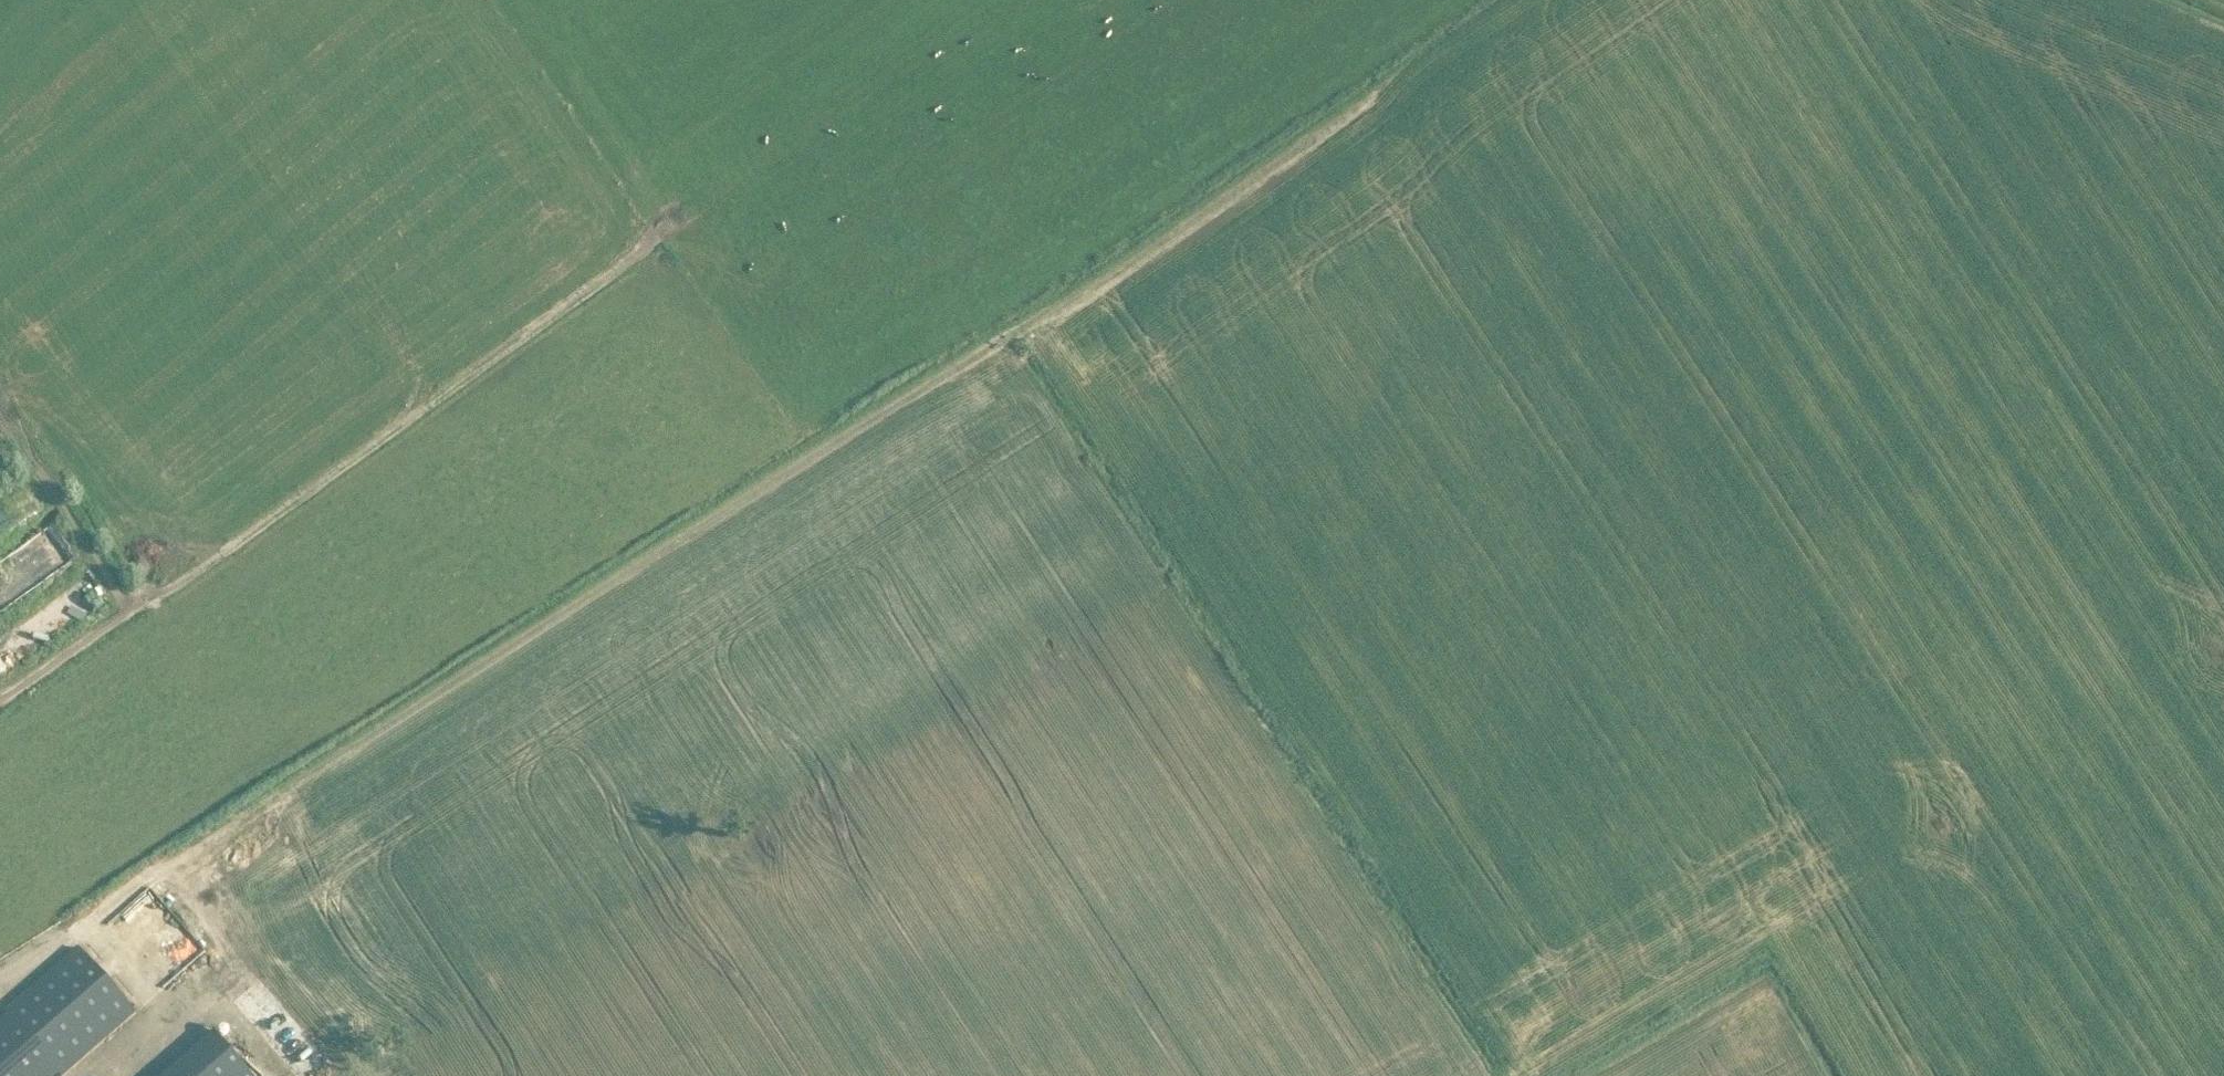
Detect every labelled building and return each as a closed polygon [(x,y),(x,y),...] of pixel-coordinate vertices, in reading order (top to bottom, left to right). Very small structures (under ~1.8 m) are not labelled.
[(58,1073),(60,1075),(64,1075),(136,1014),(79,949),(5,1013),(10,1018),(0,1026),(0,1075),(55,1075),(58,1073)] [(231,1037),(223,1044),(214,1033),(166,1075),(251,1075),(238,1061),(246,1054),(231,1037)]
